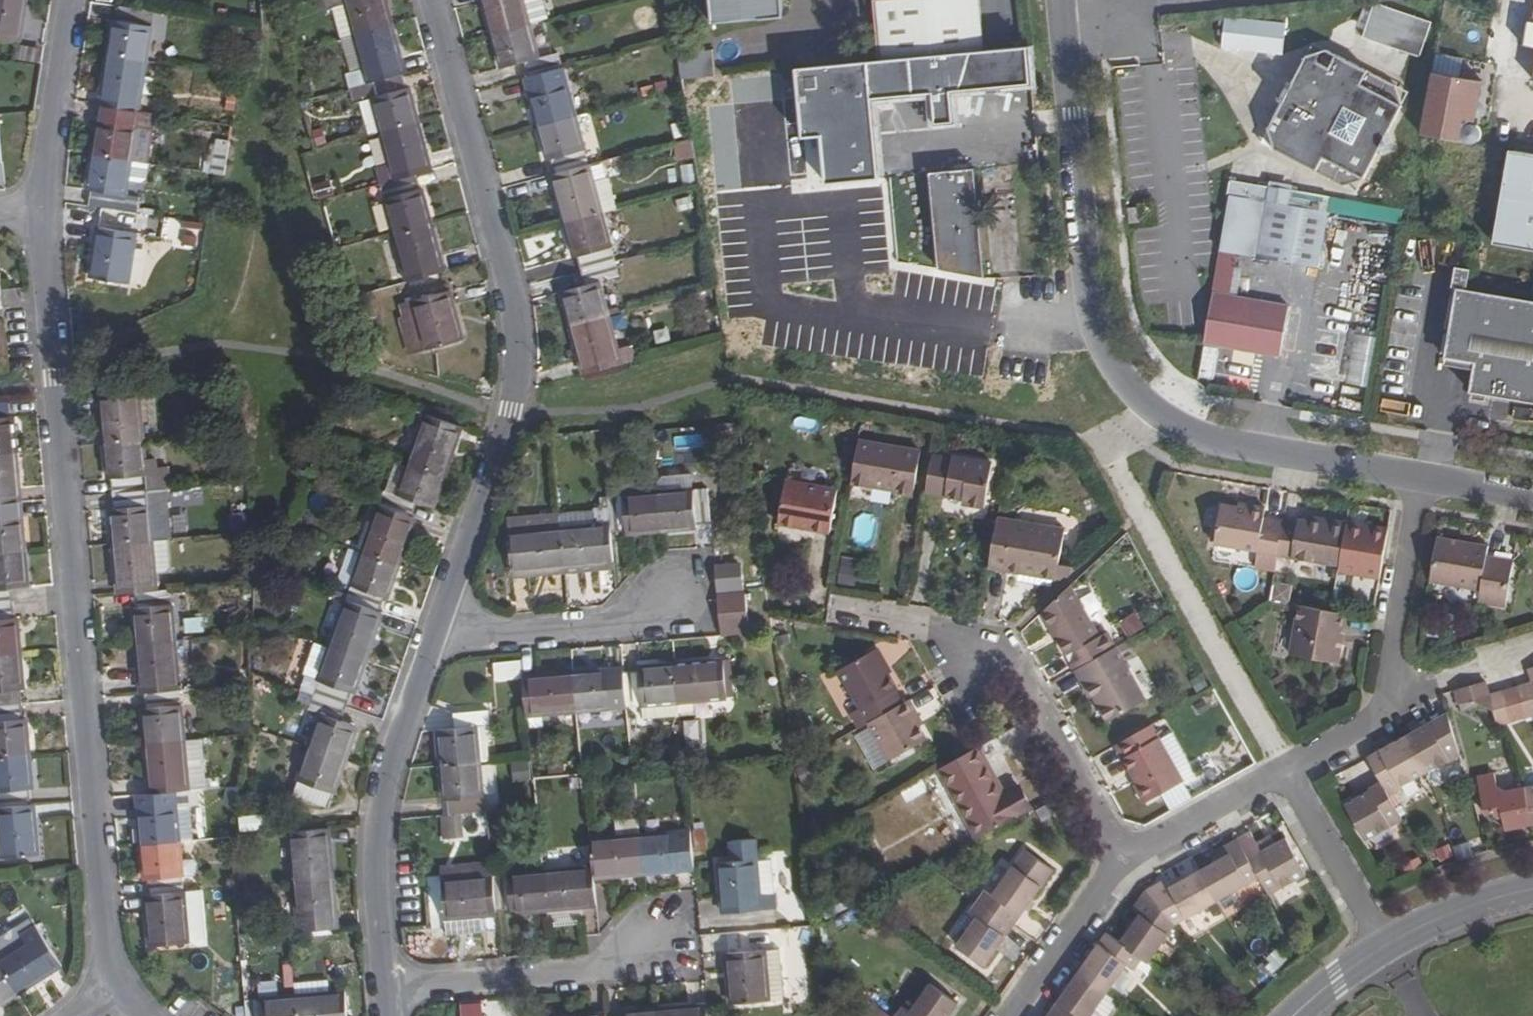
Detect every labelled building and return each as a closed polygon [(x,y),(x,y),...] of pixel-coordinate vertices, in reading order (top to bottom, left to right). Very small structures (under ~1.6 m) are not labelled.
[(18,44),(25,0),(0,0),(0,40),(18,44)] [(354,38),(390,27),(383,0),(322,0),(325,12),(334,10),(345,7),(354,38)] [(491,35),(530,25),(523,0),(482,0),(491,35)] [(530,25),(547,20),(542,0),(523,0),(530,25)] [(712,23),(760,18),(759,9),(783,7),(782,0),(710,0),(712,23)] [(878,60),(983,50),(979,0),(872,0),(878,60)] [(1426,57),(1437,22),(1378,3),(1366,38),(1426,57)] [(113,21),(108,56),(145,62),(152,12),(117,7),(116,21),(113,21)] [(342,41),(354,38),(345,7),(334,10),(342,41)] [(1288,53),(1289,20),(1227,18),(1226,50),(1288,53)] [(523,62),(527,78),(560,68),(556,53),(538,58),(530,25),(491,35),(500,67),(523,62)] [(354,38),(366,86),(400,76),(395,61),(400,60),(390,27),(354,38)] [(356,89),(366,86),(354,38),(342,41),(356,89)] [(878,60),(793,68),(800,139),(819,138),(823,182),(875,177),(868,99),(930,93),(933,123),(951,121),(948,91),(1031,83),(1027,46),(983,50),(878,60)] [(14,62),(36,65),(39,52),(16,48),(14,62)] [(1388,133),(1402,106),(1409,92),(1326,50),(1306,56),(1268,129),(1274,149),(1357,192),(1364,179),(1378,152),(1392,147),(1388,133)] [(108,56),(100,105),(103,106),(138,111),(145,62),(108,56)] [(529,94),(538,127),(574,117),(560,68),(527,78),(532,93),(529,94)] [(1420,134),(1473,143),(1475,143),(1476,143),(1477,141),(1479,140),(1480,138),(1481,135),(1481,133),(1480,131),(1478,128),(1476,127),(1472,126),(1479,83),(1430,74),(1420,134)] [(366,86),(380,134),(417,124),(407,90),(403,91),(400,76),(366,86)] [(97,121),(93,156),(130,162),(135,126),(138,111),(103,106),(100,122),(97,121)] [(152,128),(154,114),(138,111),(135,126),(152,128)] [(550,159),(554,176),(587,166),(574,117),(538,127),(546,160),(550,159)] [(380,134),(393,183),(415,177),(430,173),(417,124),(380,134)] [(146,164),(152,128),(135,126),(130,162),(146,164)] [(229,170),(232,143),(214,141),(210,168),(229,170)] [(679,161),(697,159),(696,141),(678,142),(679,161)] [(1492,243),(1532,250),(1532,154),(1508,150),(1492,243)] [(91,191),(88,207),(122,212),(130,162),(93,156),(87,190),(91,191)] [(552,176),(565,225),(601,216),(592,185),(587,166),(554,176),(552,176)] [(974,169),(929,173),(937,269),(983,277),(970,209),(968,204),(965,204),(964,197),(977,196),(974,169)] [(382,186),(395,235),(431,225),(422,189),(418,190),(415,177),(393,183),(382,186)] [(616,212),(608,181),(592,185),(601,216),(616,212)] [(1300,207),(1229,195),(1221,245),(1319,262),(1328,212),(1300,207)] [(1139,207),(1128,208),(1129,223),(1140,223),(1139,207)] [(577,258),(581,274),(614,265),(601,216),(565,225),(574,259),(577,258)] [(180,243),(200,246),(203,224),(183,222),(180,243)] [(395,235),(408,284),(445,273),(431,225),(395,235)] [(98,229),(91,279),(127,284),(135,235),(98,229)] [(561,293),(570,328),(606,318),(597,284),(618,278),(614,265),(581,274),(585,287),(561,293)] [(1467,289),(1470,269),(1455,267),(1451,287),(1456,288),(1444,357),(1474,362),(1469,392),(1473,392),(1472,398),(1483,400),(1483,395),(1532,402),(1532,301),(1467,289)] [(4,310),(4,313),(25,311),(23,288),(2,289),(4,310)] [(413,303),(426,352),(461,342),(448,294),(413,303)] [(1212,294),(1204,342),(1280,356),(1289,306),(1212,294)] [(426,352),(413,303),(405,305),(408,318),(402,320),(411,356),(426,352)] [(570,328),(583,376),(635,363),(631,347),(615,352),(606,318),(570,328)] [(1370,387),(1380,337),(1361,333),(1351,383),(1370,387)] [(100,394),(104,444),(139,441),(135,391),(100,394)] [(16,452),(13,418),(9,418),(8,403),(0,404),(0,454),(16,452)] [(427,416),(410,464),(443,475),(460,427),(427,416)] [(915,450),(858,440),(850,483),(889,490),(889,492),(907,495),(915,450)] [(110,480),(110,494),(144,492),(139,441),(104,444),(106,480),(110,480)] [(17,504),(19,504),(16,452),(0,454),(0,505),(17,504)] [(931,455),(925,493),(962,499),(961,504),(984,508),(991,463),(951,456),(951,459),(931,455)] [(385,490),(379,506),(412,517),(417,501),(431,506),(443,475),(410,464),(398,495),(385,490)] [(708,491),(707,478),(662,481),(658,487),(658,495),(708,491)] [(784,481),(777,524),(799,528),(800,525),(813,527),(812,530),(829,533),(837,489),(784,481)] [(658,495),(662,532),(696,530),(696,525),(711,525),(708,491),(658,495)] [(109,510),(113,546),(148,542),(144,492),(110,494),(112,510),(109,510)] [(611,528),(612,532),(626,531),(627,536),(662,532),(658,495),(609,498),(610,511),(611,528)] [(24,553),(21,520),(18,519),(17,504),(0,505),(0,555),(24,553)] [(1276,556),(1282,521),(1263,518),(1265,508),(1249,506),(1248,509),(1220,505),(1214,544),(1257,551),(1256,557),(1275,561),(1276,556)] [(379,506),(362,554),(398,566),(415,518),(412,517),(379,506)] [(611,528),(610,511),(559,516),(561,532),(611,528)] [(561,532),(559,516),(509,519),(510,536),(561,532)] [(997,518),(988,568),(1060,580),(1073,567),(1058,565),(1064,529),(997,518)] [(1282,521),(1276,556),(1338,567),(1346,522),(1328,519),(1327,524),(1311,521),(1297,519),(1297,524),(1282,521)] [(561,532),(563,568),(614,564),(612,532),(611,528),(561,532)] [(510,536),(513,568),(526,568),(526,571),(563,568),(561,532),(510,536)] [(1437,538),(1429,581),(1479,590),(1477,601),(1505,605),(1512,560),(1486,556),(1487,547),(1437,538)] [(163,541),(148,542),(151,572),(162,572),(165,568),(163,541)] [(113,546),(117,596),(134,594),(153,592),(148,542),(113,546)] [(362,554),(346,548),(336,580),(351,585),(362,554)] [(13,605),(12,590),(27,590),(24,553),(0,555),(0,606),(13,605)] [(362,554),(345,600),(378,611),(383,597),(387,598),(398,566),(362,554)] [(857,587),(863,560),(846,556),(840,583),(857,587)] [(1069,585),(1041,612),(1050,628),(1055,626),(1070,652),(1065,655),(1074,670),(1115,647),(1106,632),(1098,636),(1069,585)] [(133,610),(136,645),(172,641),(168,591),(153,592),(134,594),(136,610),(133,610)] [(746,597),(718,599),(721,632),(749,630),(746,597)] [(345,600),(329,647),(364,660),(381,613),(378,611),(345,600)] [(21,655),(18,620),(14,620),(13,605),(0,606),(0,656),(21,655)] [(1298,605),(1290,654),(1337,663),(1341,641),(1338,641),(1343,613),(1298,605)] [(1122,623),(1130,638),(1149,627),(1141,613),(1122,623)] [(1055,626),(1050,628),(1065,655),(1070,652),(1055,626)] [(136,645),(140,695),(143,694),(177,692),(172,641),(136,645)] [(329,647),(312,695),(344,706),(349,694),(352,695),(364,660),(329,647)] [(1115,647),(1074,670),(1083,685),(1086,683),(1108,722),(1145,701),(1115,647)] [(877,649),(872,651),(885,675),(887,673),(890,671),(877,649)] [(896,689),(887,673),(885,675),(872,651),(839,670),(868,723),(902,704),(894,690),(896,689)] [(22,705),(20,691),(25,691),(21,655),(0,656),(0,707),(22,705)] [(519,662),(492,665),(494,683),(522,680),(519,662)] [(674,667),(677,704),(726,700),(723,662),(674,667)] [(623,675),(626,708),(660,705),(677,704),(674,667),(637,670),(638,673),(623,675)] [(572,675),(576,713),(626,708),(623,675),(608,676),(607,672),(572,675)] [(522,680),(525,718),(576,713),(572,675),(522,680)] [(1485,681),(1455,690),(1459,705),(1474,700),(1483,705),(1490,695),(1485,681)] [(1518,687),(1527,717),(1532,715),(1532,683),(1532,682),(1518,687)] [(1504,691),(1490,695),(1483,705),(1492,710),(1497,725),(1504,723),(1513,721),(1504,691)] [(141,710),(144,744),(181,741),(177,692),(143,694),(145,710),(141,710)] [(320,713),(308,745),(345,759),(356,728),(339,721),(344,706),(312,695),(307,708),(320,713)] [(902,704),(867,723),(889,760),(926,740),(913,716),(916,713),(909,700),(902,704)] [(678,717),(677,704),(660,705),(661,719),(678,717)] [(30,754),(27,721),(23,721),(22,705),(0,707),(0,757),(30,754)] [(1447,713),(1403,738),(1425,774),(1447,762),(1449,763),(1460,757),(1447,713)] [(436,733),(439,767),(477,764),(474,729),(488,729),(486,714),(452,717),(453,732),(436,733)] [(1151,725),(1116,744),(1148,800),(1182,781),(1151,725)] [(1381,750),(1367,758),(1380,781),(1389,797),(1403,789),(1402,788),(1425,774),(1403,738),(1381,750)] [(144,744),(148,795),(151,794),(186,791),(181,741),(144,744)] [(308,745),(290,794),(322,807),(327,793),(331,795),(345,759),(308,745)] [(971,751),(938,769),(977,839),(1027,811),(1015,789),(1004,795),(977,747),(971,751)] [(31,805),(30,792),(34,792),(30,754),(0,757),(0,808),(31,805)] [(516,781),(534,781),(533,759),(515,760),(516,781)] [(446,803),(447,817),(481,814),(477,764),(439,767),(442,803),(446,803)] [(1494,773),(1476,776),(1485,815),(1494,812),(1495,815),(1498,817),(1502,816),(1505,829),(1530,825),(1524,786),(1505,791),(1496,786),(1494,773)] [(1370,789),(1343,805),(1365,842),(1403,822),(1389,797),(1380,781),(1369,787),(1370,789)] [(1524,786),(1530,825),(1532,825),(1532,785),(1524,786)] [(137,811),(140,845),(177,842),(174,808),(187,807),(186,791),(151,794),(153,810),(137,811)] [(1,859),(39,856),(35,805),(31,805),(0,808),(0,850),(1,859)] [(290,832),(295,882),(332,879),(328,829),(290,832)] [(1306,876),(1286,837),(1275,843),(1269,835),(1255,843),(1248,831),(1237,838),(1259,879),(1269,896),(1306,876)] [(641,838),(644,874),(678,872),(678,868),(694,867),(691,833),(641,838)] [(592,870),(593,875),(608,874),(608,877),(644,874),(641,838),(590,842),(592,870)] [(1259,879),(1237,838),(1210,854),(1214,862),(1199,870),(1217,902),(1259,879)] [(146,881),(147,895),(181,892),(177,842),(140,845),(143,881),(146,881)] [(985,890),(977,900),(1014,927),(1054,870),(1024,849),(991,895),(985,890)] [(720,864),(723,916),(760,913),(756,861),(720,864)] [(491,878),(490,864),(439,869),(440,882),(491,878)] [(541,874),(545,911),(596,907),(593,875),(592,870),(541,874)] [(1165,879),(1145,890),(1176,925),(1217,902),(1199,870),(1169,887),(1165,879)] [(491,878),(494,912),(510,911),(511,914),(545,911),(541,874),(491,878)] [(440,882),(444,919),(478,917),(495,916),(494,912),(491,878),(440,882)] [(295,882),(299,933),(332,930),(331,915),(335,914),(332,879),(295,882)] [(1139,915),(1119,942),(1143,959),(1150,964),(1176,925),(1145,890),(1131,909),(1139,915)] [(144,895),(149,948),(186,945),(181,892),(147,895),(144,895)] [(976,917),(955,946),(986,968),(1014,927),(977,900),(969,911),(976,917)] [(479,931),(478,917),(444,919),(445,934),(479,931)] [(1106,933),(1079,972),(1108,993),(1126,966),(1134,972),(1143,959),(1119,942),(1106,933)] [(18,994),(47,975),(44,972),(58,963),(40,935),(0,961),(0,965),(18,994)] [(783,1003),(779,952),(764,953),(768,1004),(783,1003)] [(768,1004),(764,953),(727,956),(732,1007),(768,1004)] [(18,994),(0,965),(0,1005),(18,994)] [(1051,1011),(1057,1015),(1091,1015),(1108,993),(1079,972),(1051,1011)] [(895,1015),(951,1015),(960,1004),(930,983),(909,1012),(902,1007),(895,1015)] [(296,1015),(346,1015),(345,994),(295,997),(296,1015)] [(245,1015),(296,1015),(295,997),(244,1002),(245,1015)] [(657,1015),(707,1015),(706,1006),(656,1010),(657,1015)]
